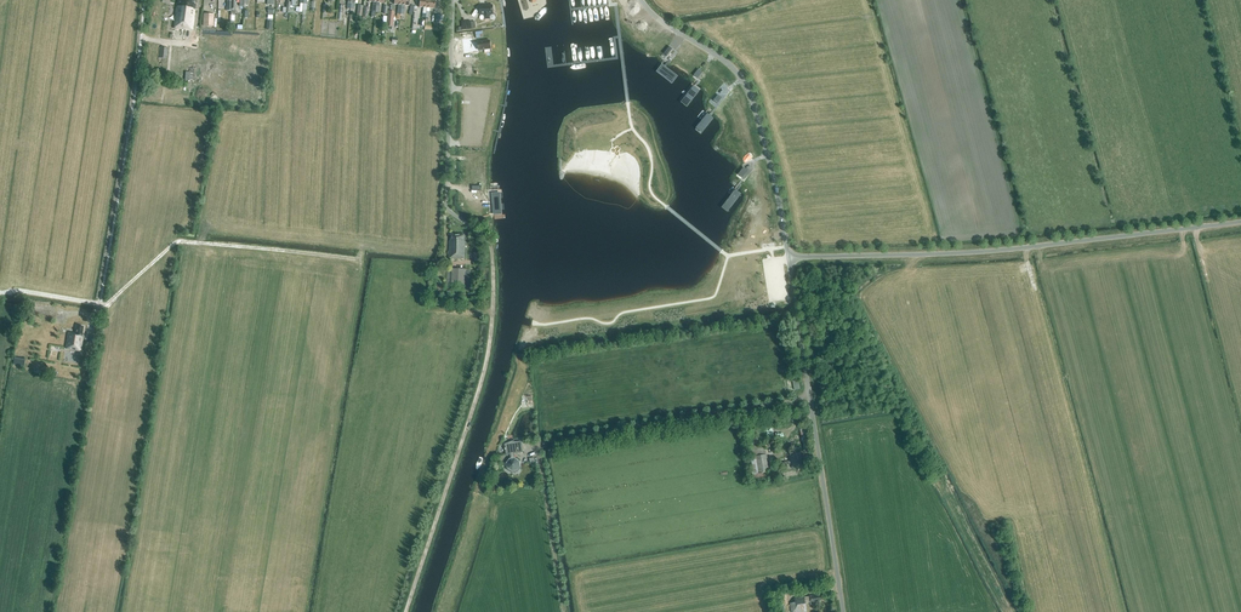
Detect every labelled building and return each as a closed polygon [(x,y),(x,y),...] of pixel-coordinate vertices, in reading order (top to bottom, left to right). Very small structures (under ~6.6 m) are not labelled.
[(187,30),(187,29),(192,29),(196,5),(194,4),(195,0),(180,0),(179,7),(177,6),(174,28),(187,30)] [(359,0),(352,0),(351,9),(354,9),(355,0),(359,0)] [(385,0),(377,0),(376,11),(379,12),(380,3),(384,3),(385,0)] [(402,0),(395,0),(394,4),(399,5),(398,14),(401,14),(402,0)] [(410,0),(402,0),(401,14),(404,14),(405,5),(410,6),(410,0)] [(428,0),(420,0),(419,7),(424,7),(423,16),(426,17),(428,0)] [(436,1),(429,0),(428,0),(426,17),(430,17),(431,8),(435,9),(436,1)] [(494,14),(493,5),(485,5),(485,4),(480,5),(481,15),(484,15),(485,18),(486,19),(489,19),(490,17),(490,14),(494,14)] [(213,26),(214,14),(204,13),(203,26),(213,26)] [(424,27),(424,20),(420,20),(421,16),(415,15),(415,27),(424,27)] [(461,22),(462,30),(472,29),(472,28),(476,28),(475,21),(471,22),(471,21),(461,22)] [(164,37),(173,38),(174,26),(165,26),(164,37)] [(490,40),(478,42),(479,50),(491,48),(490,40)] [(672,49),(669,46),(663,53),(667,56),(672,49)] [(167,58),(168,48),(160,47),(159,58),(167,58)] [(662,65),(657,71),(672,83),(677,76),(662,65)] [(702,72),(698,69),(694,75),(698,78),(702,72)] [(186,71),(185,80),(194,81),(195,72),(186,71)] [(681,101),(688,106),(700,90),(694,85),(681,101)] [(722,98),(718,95),(713,101),(717,104),(722,98)] [(696,128),(702,132),(713,118),(707,113),(696,128)] [(744,168),(739,174),(742,177),(747,171),(744,168)] [(736,189),(721,208),(727,212),(742,194),(736,189)] [(466,258),(466,241),(464,241),(465,235),(451,234),(451,241),(450,241),(449,258),(466,258)] [(475,264),(484,264),(483,252),(475,252),(475,264)] [(464,291),(465,269),(453,269),(452,290),(464,291)] [(536,310),(541,314),(549,305),(544,301),(536,310)] [(76,326),(75,334),(68,333),(66,348),(76,349),(76,348),(81,349),(83,334),(82,333),(83,327),(76,326)] [(806,427),(800,427),(802,441),(803,441),(804,450),(809,450),(806,427)] [(509,454),(510,458),(514,457),(514,453),(523,452),(523,450),(522,451),(520,442),(504,444),(505,448),(504,448),(505,450),(506,453),(505,453),(505,455),(509,454)] [(767,454),(765,443),(749,446),(751,461),(754,481),(762,480),(761,473),(770,471),(767,454)] [(791,461),(783,462),(779,462),(780,466),(788,465),(788,464),(792,464),(793,468),(802,466),(800,453),(791,454),(791,461)] [(510,458),(509,458),(506,463),(507,463),(508,468),(512,471),(517,470),(520,466),(520,467),(521,467),(520,461),(515,457),(514,457),(510,458)] [(806,602),(810,602),(810,604),(817,603),(816,601),(821,600),(820,594),(818,595),(818,593),(809,595),(809,596),(805,597),(805,596),(794,597),(795,602),(790,603),(792,611),(801,611),(807,611),(806,602)]
